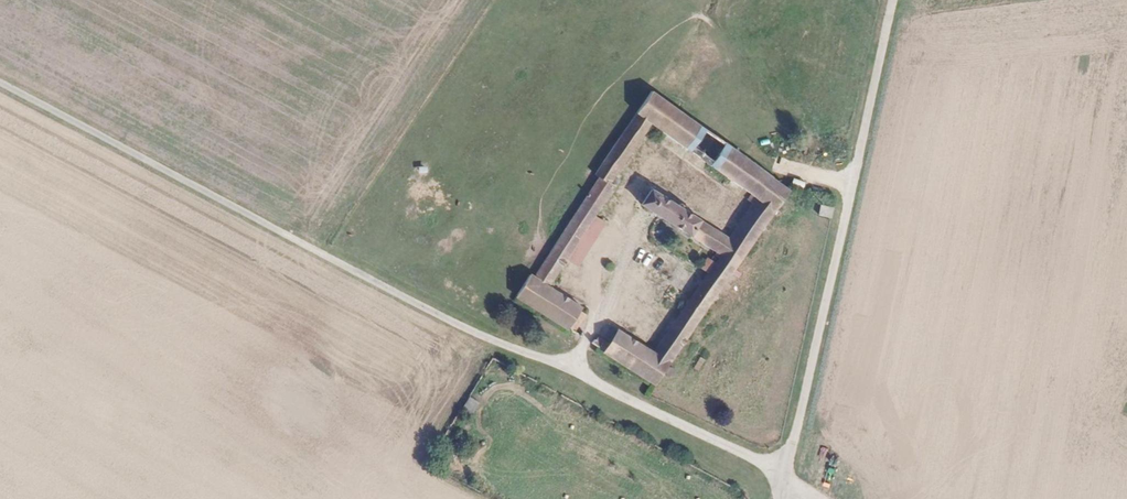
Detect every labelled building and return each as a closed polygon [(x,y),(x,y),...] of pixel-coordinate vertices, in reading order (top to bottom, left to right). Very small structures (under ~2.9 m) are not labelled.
[(765,168),(663,99),(661,103),(646,93),(631,116),(636,119),(598,174),(604,178),(539,274),(527,269),(516,288),(563,317),(576,298),(557,286),(621,191),(626,194),(637,176),(629,169),(657,128),(754,195),(729,233),(667,193),(656,209),(717,249),(652,345),(621,325),(608,345),(662,383),(779,207),(775,202),(786,182),(765,168)] [(819,176),(818,183),(831,184),(832,178),(819,176)] [(792,178),(790,184),(802,189),(804,182),(792,178)] [(830,218),(833,208),(819,204),(817,215),(830,218)] [(467,397),(462,409),(473,414),(478,402),(467,397)]
